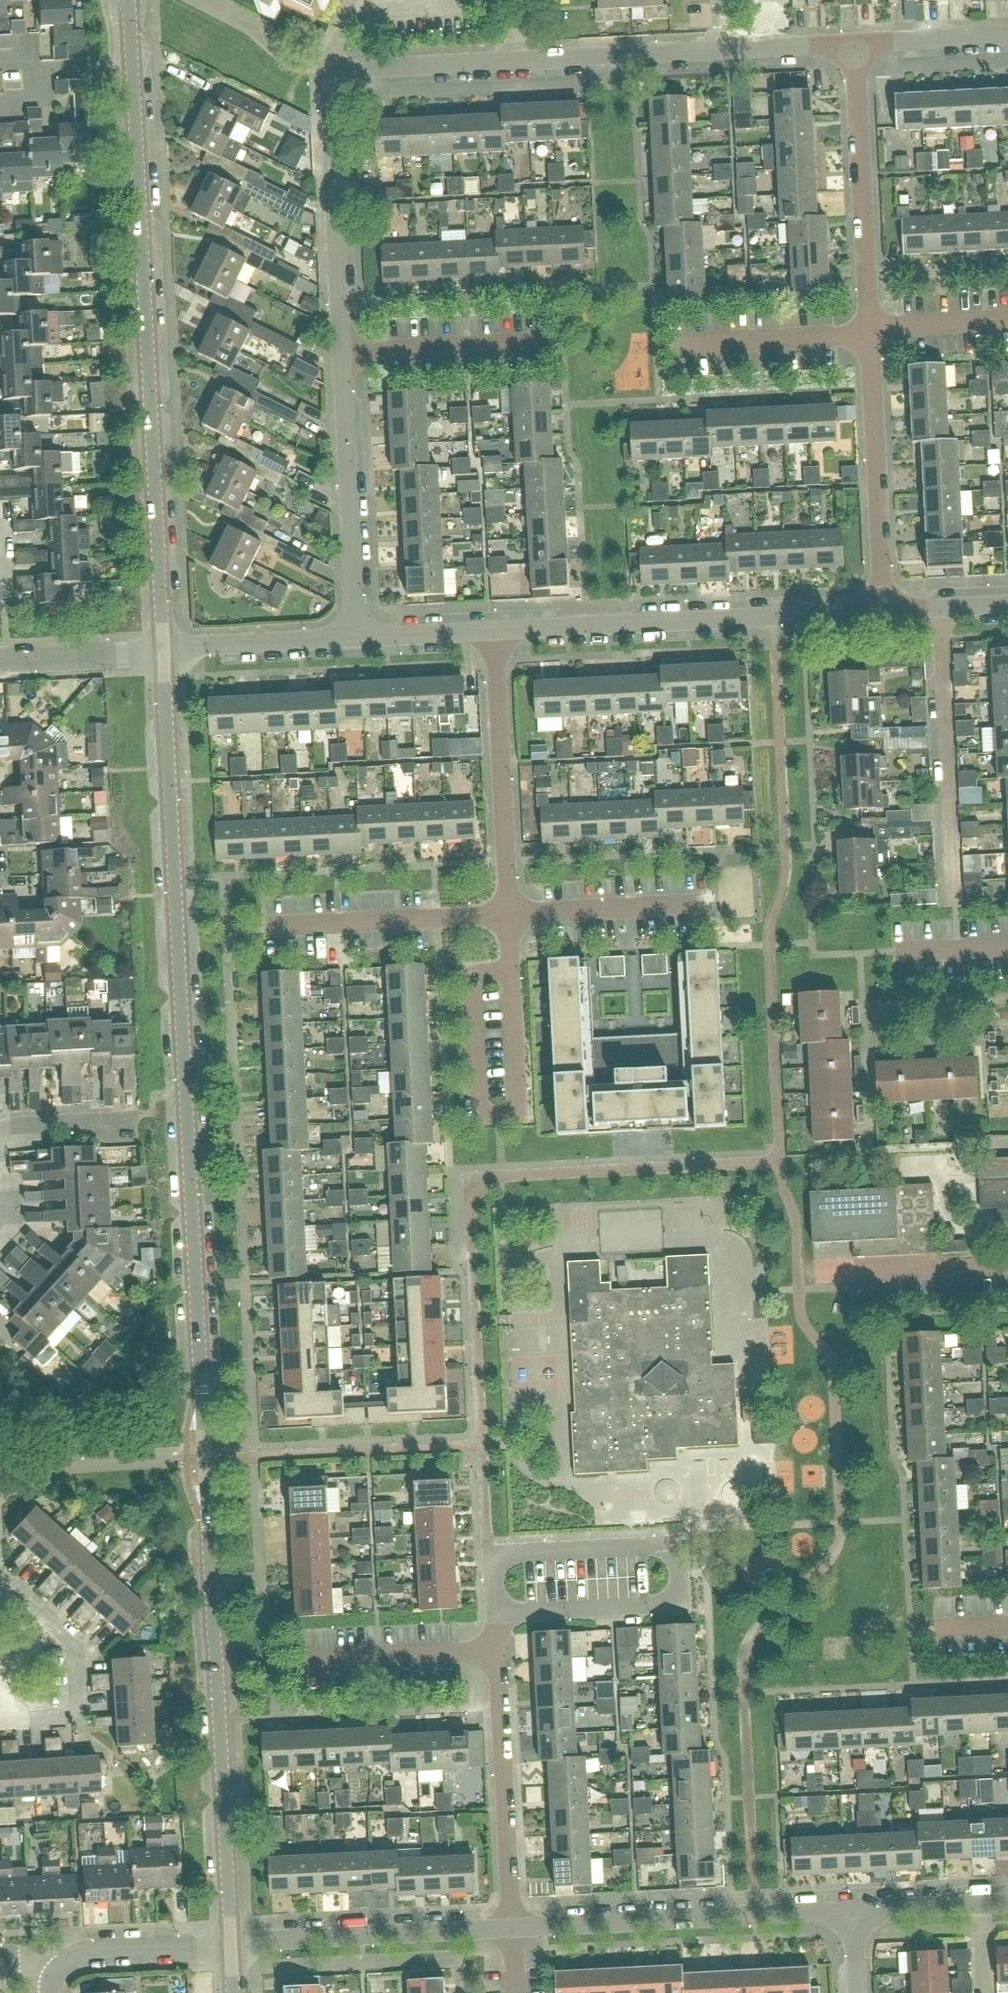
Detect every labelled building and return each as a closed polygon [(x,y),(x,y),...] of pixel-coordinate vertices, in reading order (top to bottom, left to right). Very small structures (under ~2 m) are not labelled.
[(9,0),(0,0),(0,49),(11,49),(11,35),(9,0)] [(39,0),(9,0),(11,35),(25,35),(23,3),(39,2),(40,28),(41,28),(39,0)] [(41,28),(58,27),(58,34),(72,33),(70,0),(39,0),(41,28)] [(260,14),(276,22),(282,11),(273,6),(275,1),(317,23),(323,10),(319,8),(324,0),(268,0),(260,14)] [(632,0),(600,0),(600,10),(595,10),(596,24),(620,23),(619,11),(632,10),(632,0)] [(632,10),(645,9),(646,21),(670,20),(669,7),(664,7),(664,0),(632,0),(632,10)] [(805,0),(793,1),(794,10),(805,9),(805,0)] [(809,0),(809,9),(821,8),(820,0),(810,0),(809,0)] [(85,61),(85,47),(54,48),(55,62),(85,61)] [(73,96),(75,120),(74,120),(75,127),(58,127),(60,177),(61,177),(60,164),(91,162),(86,81),(56,82),(56,97),(73,96)] [(1000,127),(998,91),(972,92),(974,129),(1000,127)] [(998,91),(1000,127),(1007,127),(1007,91),(998,91)] [(208,104),(198,124),(231,141),(231,139),(240,123),(261,133),(272,112),(232,92),(222,111),(208,104)] [(974,129),(972,92),(947,94),(949,130),(974,129)] [(775,95),(777,121),(813,119),(812,93),(775,95)] [(924,131),(949,130),(947,94),(922,95),(924,131)] [(898,133),(924,131),(922,95),(896,96),(898,133)] [(688,99),(651,101),(653,128),(689,126),(688,99)] [(591,140),(590,122),(582,122),(581,104),(554,106),(556,142),(591,140)] [(556,142),(554,106),(529,107),(531,144),(556,142)] [(531,144),(529,107),(503,108),(503,117),(504,117),(505,145),(506,145),(531,144)] [(31,179),(60,177),(58,127),(57,128),(58,141),(42,142),(40,110),(27,111),(28,124),(31,192),(32,192),(31,179)] [(753,114),(735,115),(734,115),(735,123),(753,122),(753,114)] [(730,115),(712,116),(712,124),(731,123),(730,115)] [(504,117),(503,117),(478,118),(480,155),(507,153),(506,145),(505,145),(504,117)] [(455,156),(480,155),(478,118),(453,119),(455,156)] [(455,156),(453,119),(428,121),(430,157),(455,156)] [(778,146),(815,144),(813,119),(777,121),(778,146)] [(430,157),(428,121),(403,122),(405,158),(430,157)] [(405,158),(403,122),(377,123),(378,160),(405,158)] [(753,122),(735,123),(735,131),(754,131),(753,122)] [(731,123),(712,124),(713,133),(731,132),(731,123)] [(0,158),(0,175),(1,201),(2,201),(2,194),(31,192),(28,124),(14,125),(16,157),(0,158)] [(245,146),(231,139),(231,141),(198,124),(189,143),(208,153),(204,161),(230,174),(245,182),(246,181),(251,171),(236,163),(245,146)] [(654,153),(691,151),(689,126),(653,128),(654,153)] [(816,169),(815,144),(778,146),(764,147),(765,172),(780,172),(779,171),(816,169)] [(655,178),(692,176),(691,151),(654,153),(655,178)] [(968,170),(976,170),(976,152),(968,153),(968,170)] [(984,152),(976,152),(976,170),(984,170),(984,152)] [(934,154),(926,155),(927,173),(935,172),(934,154)] [(918,173),(927,173),(926,155),(917,155),(918,173)] [(558,183),(557,165),(549,166),(550,184),(558,183)] [(557,165),(558,183),(567,183),(566,165),(557,165)] [(733,165),(714,166),(715,175),(733,174),(733,165)] [(755,165),(737,166),(737,174),(756,173),(755,165)] [(780,172),(781,197),(817,195),(816,169),(779,171),(780,172)] [(756,173),(737,174),(738,182),(756,181),(756,173)] [(244,214),(252,198),(280,212),(286,201),(246,181),(245,182),(230,174),(226,182),(212,175),(202,194),(235,211),(235,210),(244,214)] [(733,174),(715,175),(715,183),(734,182),(733,174)] [(763,176),(766,192),(779,190),(776,174),(763,176)] [(516,194),(516,186),(515,176),(507,177),(508,195),(516,194)] [(657,203),(693,201),(692,176),(655,178),(657,203)] [(508,195),(507,177),(499,177),(500,195),(508,195)] [(458,197),(466,197),(465,178),(457,179),(458,197)] [(450,198),(458,197),(457,179),(448,179),(450,198)] [(407,200),(416,199),(415,181),(406,182),(407,200)] [(756,181),(738,182),(739,199),(754,198),(754,196),(757,196),(756,181)] [(399,200),(407,200),(406,182),(398,182),(399,200)] [(528,204),(537,203),(537,192),(527,193),(528,204)] [(563,204),(563,193),(553,193),(554,204),(563,204)] [(273,265),(274,264),(279,253),(227,227),(235,211),(202,194),(192,214),(212,224),(208,232),(234,245),(273,265)] [(782,223),(791,222),(819,220),(817,195),(781,197),(782,223)] [(758,197),(758,212),(778,212),(777,197),(758,197)] [(754,198),(739,199),(740,214),(755,214),(754,198)] [(506,212),(506,201),(496,202),(497,212),(506,212)] [(695,227),(695,226),(693,201),(657,203),(658,229),(667,229),(667,228),(695,227)] [(478,213),(477,203),(467,203),(468,214),(478,213)] [(430,216),(439,215),(439,204),(429,205),(430,216)] [(439,215),(449,215),(449,204),(439,204),(439,215)] [(411,217),(411,206),(401,207),(401,217),(411,217)] [(934,255),(932,219),(911,220),(910,208),(898,209),(898,222),(903,221),(904,257),(934,255)] [(960,217),(962,254),(991,252),(989,216),(966,217),(966,208),(959,208),(959,217),(960,217)] [(766,214),(748,215),(748,224),(767,223),(766,214)] [(991,252),(1007,251),(1007,215),(989,216),(991,252)] [(717,217),(717,225),(736,224),(735,216),(717,217)] [(500,269),(528,268),(526,232),(505,233),(504,227),(506,227),(505,217),(496,217),(498,242),(498,241),(500,269)] [(960,217),(959,217),(932,219),(934,255),(962,254),(960,217)] [(827,219),(819,220),(791,222),(792,247),(828,245),(827,219)] [(767,223),(748,224),(749,232),(767,231),(767,223)] [(736,224),(717,225),(718,234),(736,233),(736,224)] [(668,254),(704,252),(703,226),(695,226),(695,227),(667,228),(667,229),(668,254)] [(555,230),(557,266),(586,265),(586,251),(597,250),(596,232),(584,233),(584,229),(555,230)] [(557,266),(555,230),(526,232),(528,268),(557,266)] [(469,243),(471,279),(501,278),(500,269),(498,241),(498,242),(469,243)] [(2,265),(28,264),(29,277),(42,276),(42,277),(62,276),(60,243),(20,245),(20,253),(7,254),(7,252),(0,253),(0,265),(2,265)] [(471,279),(469,243),(441,244),(443,281),(471,279)] [(413,246),(415,282),(443,281),(441,244),(413,246)] [(300,277),(274,264),(273,265),(234,245),(230,252),(216,245),(206,265),(238,281),(247,264),(294,288),(300,277)] [(792,247),(793,272),(830,270),(828,245),(792,247)] [(415,282),(413,246),(383,247),(385,284),(415,282)] [(706,277),(704,252),(668,254),(669,279),(706,277)] [(10,284),(11,297),(24,296),(24,297),(43,296),(42,277),(42,276),(29,277),(28,264),(2,265),(2,273),(0,274),(0,285),(10,284)] [(253,323),(253,322),(258,312),(230,297),(238,281),(206,265),(196,284),(216,294),(212,302),(237,315),(253,323)] [(769,265),(751,266),(751,275),(770,274),(769,265)] [(728,268),(728,276),(747,275),(746,267),(728,268)] [(795,299),(831,297),(830,270),(793,272),(795,299)] [(84,274),(85,292),(97,291),(96,273),(84,274)] [(770,274),(751,275),(751,283),(770,282),(770,274)] [(747,275),(728,276),(729,284),(747,283),(747,275)] [(671,305),(707,303),(706,277),(669,279),(671,305)] [(0,285),(0,317),(18,316),(25,316),(25,315),(24,297),(24,296),(11,297),(10,284),(0,285)] [(26,335),(26,348),(40,347),(40,348),(59,347),(57,315),(44,315),(44,314),(25,315),(25,316),(18,316),(18,324),(5,325),(5,324),(0,324),(0,336),(26,335)] [(210,335),(242,351),(251,334),(296,357),(301,346),(253,322),(253,323),(237,315),(234,322),(220,315),(210,335)] [(1,368),(41,366),(40,348),(40,347),(26,348),(26,335),(0,336),(0,350),(1,368)] [(257,394),(257,392),(262,382),(234,368),(242,351),(210,335),(200,354),(219,364),(215,373),(241,386),(257,394)] [(312,387),(321,371),(297,359),(289,376),(312,387)] [(910,367),(911,394),(947,392),(946,365),(910,367)] [(1,368),(2,391),(0,391),(0,401),(29,399),(28,386),(42,385),(41,366),(1,368)] [(988,382),(987,368),(975,369),(976,383),(988,382)] [(994,390),(1007,389),(1007,381),(993,382),(994,390)] [(970,383),(970,391),(988,390),(988,382),(976,383),(970,383)] [(23,418),(23,419),(30,418),(30,419),(50,418),(49,405),(62,404),(61,384),(42,385),(28,386),(29,399),(0,401),(0,413),(9,413),(9,411),(22,411),(23,418)] [(214,406),(246,422),(255,405),(296,426),(302,415),(257,392),(257,394),(241,386),(237,393),(224,386),(214,406)] [(514,388),(515,414),(552,412),(550,386),(514,388)] [(994,390),(994,398),(1007,397),(1007,389),(994,390)] [(988,390),(970,391),(970,398),(988,398),(988,390)] [(949,417),(947,392),(911,394),(912,419),(949,417)] [(427,393),(390,394),(392,421),(428,419),(427,393)] [(261,463),(266,453),(238,439),(246,422),(214,406),(204,425),(223,435),(219,443),(245,456),(260,464),(261,463)] [(810,409),(812,445),(838,444),(836,407),(810,409)] [(493,408),(474,409),(475,417),(493,416),(493,408)] [(470,409),(451,410),(452,418),(470,417),(470,409)] [(787,446),(812,445),(810,409),(785,410),(787,446)] [(785,410),(759,411),(761,448),(787,446),(785,410)] [(736,449),(761,448),(759,411),(734,413),(736,449)] [(517,439),(553,437),(552,412),(515,414),(517,439)] [(736,449),(734,413),(708,414),(709,422),(711,450),(736,449)] [(493,416),(475,417),(475,425),(493,424),(493,416)] [(470,417),(452,418),(452,426),(471,425),(470,417)] [(914,445),(922,444),(950,442),(949,417),(912,419),(914,445)] [(23,418),(0,420),(0,452),(19,451),(18,438),(31,437),(30,419),(30,418),(23,419),(23,418)] [(83,431),(82,419),(55,422),(56,434),(83,431)] [(428,419),(392,421),(393,446),(429,444),(428,419)] [(712,459),(711,450),(709,422),(684,424),(686,460),(712,459)] [(686,460),(684,424),(658,425),(660,461),(686,460)] [(626,463),(660,461),(658,425),(632,426),(633,445),(625,445),(626,463)] [(991,441),(991,433),(973,434),(973,442),(991,441)] [(31,437),(18,438),(19,451),(0,452),(0,463),(12,462),(12,471),(32,470),(31,470),(39,470),(38,456),(52,456),(52,455),(51,436),(31,437)] [(518,466),(527,465),(555,463),(555,462),(553,437),(517,439),(518,466)] [(958,441),(950,442),(922,444),(923,469),(960,468),(958,441)] [(991,449),(991,441),(973,442),(974,449),(991,449)] [(429,444),(393,446),(394,472),(403,472),(403,471),(431,469),(429,444)] [(991,449),(991,464),(1003,464),(1002,449),(991,449)] [(59,488),(59,475),(80,474),(79,454),(52,455),(52,456),(38,456),(39,470),(31,470),(32,470),(32,479),(19,480),(19,478),(0,479),(0,490),(59,488)] [(217,476),(250,493),(259,476),(279,486),(285,475),(261,463),(260,464),(245,456),(241,464),(227,457),(217,476)] [(503,458),(485,459),(485,467),(504,466),(503,458)] [(454,469),(473,468),(472,460),(454,461),(454,469)] [(528,490),(565,488),(563,462),(555,462),(555,463),(527,465),(528,490)] [(504,466),(485,467),(486,475),(504,474),(504,466)] [(403,471),(403,472),(404,497),(440,495),(439,468),(431,469),(403,471)] [(473,468),(454,469),(455,477),(473,476),(473,468)] [(813,469),(814,486),(822,486),(821,468),(813,469)] [(960,468),(923,469),(924,495),(961,493),(960,468)] [(814,486),(813,469),(806,469),(807,487),(814,486)] [(764,489),(764,471),(755,472),(756,489),(764,489)] [(764,471),(764,489),(773,489),(772,471),(764,471)] [(713,474),(714,492),(722,491),(721,473),(713,474)] [(706,492),(714,492),(713,474),(705,474),(706,492)] [(223,514),(249,527),(264,535),(264,534),(269,525),(253,517),(255,513),(243,507),(250,493),(217,476),(208,496),(227,506),(223,514)] [(1003,491),(1002,484),(1002,483),(984,484),(984,492),(1003,491)] [(662,485),(663,502),(671,502),(670,484),(662,485)] [(663,502),(662,485),(654,485),(655,503),(663,502)] [(59,488),(0,490),(0,502),(20,501),(20,499),(33,499),(34,521),(74,519),(73,500),(60,500),(59,488)] [(528,490),(530,515),(566,513),(565,488),(528,490)] [(1003,491),(984,492),(984,500),(1003,499),(1003,491)] [(962,518),(961,493),(924,495),(926,520),(962,518)] [(440,495),(404,497),(405,522),(442,520),(440,495)] [(487,510),(488,518),(506,517),(506,509),(487,510)] [(465,511),(465,519),(484,518),(483,510),(465,511)] [(566,513),(530,515),(531,540),(567,538),(566,513)] [(506,517),(488,518),(488,525),(507,524),(506,517)] [(484,518),(465,519),(466,527),(484,526),(484,518)] [(962,518),(926,520),(927,545),(964,543),(962,518)] [(49,552),(49,553),(76,552),(89,551),(88,531),(75,532),(74,519),(34,521),(34,522),(14,523),(14,535),(35,534),(35,531),(48,530),(49,552)] [(407,547),(443,545),(442,520),(405,522),(407,547)] [(758,572),(756,536),(734,537),(733,526),(726,526),(727,546),(728,546),(730,574),(758,572)] [(221,547),(254,563),(262,547),(283,557),(289,547),(264,534),(264,535),(249,527),(245,535),(231,528),(221,547)] [(813,533),(815,569),(844,568),(843,531),(813,533)] [(785,534),(787,571),(815,569),(813,533),(785,534)] [(787,571),(785,534),(756,536),(758,572),(787,571)] [(987,542),(1005,542),(1005,534),(986,535),(987,542)] [(531,540),(532,566),(569,564),(567,538),(531,540)] [(1005,549),(1005,542),(987,542),(987,550),(1005,549)] [(965,578),(964,543),(927,545),(929,571),(947,570),(947,579),(965,578)] [(443,545),(407,547),(408,572),(444,570),(443,545)] [(728,546),(727,546),(699,547),(701,584),(731,582),(730,574),(728,546)] [(254,563),(221,547),(211,566),(230,576),(226,584),(278,610),(288,589),(279,584),(273,594),(245,580),(254,563)] [(701,584),(699,547),(671,549),(673,585),(701,584)] [(673,585),(671,549),(642,550),(642,554),(630,555),(631,573),(643,572),(643,587),(673,585)] [(58,577),(58,585),(71,584),(71,585),(91,584),(90,564),(76,564),(76,552),(49,553),(49,552),(15,554),(16,566),(37,565),(36,563),(50,563),(50,577),(58,577)] [(490,559),(490,567),(509,566),(508,558),(490,559)] [(468,561),(468,569),(486,568),(486,560),(468,561)] [(570,590),(569,564),(532,566),(534,600),(552,599),(552,591),(570,590)] [(509,566),(490,567),(491,575),(509,574),(509,566)] [(486,568),(468,569),(469,577),(487,576),(486,568)] [(446,605),(444,570),(408,572),(409,598),(428,597),(428,606),(446,605)] [(460,595),(459,570),(446,570),(447,596),(460,595)] [(71,585),(71,584),(58,585),(58,577),(50,577),(17,578),(17,594),(36,593),(37,606),(73,604),(71,585)] [(966,657),(989,655),(988,641),(965,643),(966,657)] [(994,678),(1007,678),(1007,651),(993,652),(994,678)] [(866,659),(867,674),(832,676),(833,702),(869,700),(868,685),(881,684),(881,670),(905,669),(905,657),(866,659)] [(740,665),(714,666),(716,703),(750,701),(749,683),(741,683),(740,665)] [(716,703),(714,666),(689,668),(690,704),(716,703)] [(690,704),(689,668),(662,669),(663,677),(665,705),(690,704)] [(955,673),(955,680),(973,679),(973,672),(955,673)] [(666,714),(665,705),(663,677),(638,679),(640,715),(666,714)] [(995,703),(1007,703),(1007,678),(994,678),(995,703)] [(465,679),(438,681),(440,717),(466,716),(465,679)] [(614,716),(640,715),(638,679),(613,680),(614,716)] [(973,679),(955,680),(955,688),(974,687),(973,679)] [(589,718),(614,716),(613,680),(587,681),(589,718)] [(415,718),(440,717),(438,681),(413,682),(415,718)] [(564,719),(589,718),(587,681),(562,683),(564,719)] [(390,720),(415,718),(413,682),(388,683),(390,720)] [(365,721),(390,720),(388,683),(363,685),(365,721)] [(564,719),(562,683),(536,684),(538,720),(564,719)] [(340,722),(365,721),(363,685),(337,686),(337,694),(338,694),(339,722),(340,722)] [(979,691),(955,692),(956,705),(979,704),(979,691)] [(338,694),(337,694),(312,696),(314,732),(340,731),(340,722),(339,722),(338,694)] [(289,733),(314,732),(312,696),(287,697),(289,733)] [(264,735),(289,733),(287,697),(262,698),(264,735)] [(238,736),(264,735),(262,698),(237,700),(238,736)] [(210,701),(212,737),(238,736),(237,700),(210,701)] [(869,700),(833,702),(834,728),(870,726),(871,742),(884,741),(909,740),(908,728),(884,730),(878,714),(869,714),(869,700)] [(995,703),(997,729),(1007,728),(1007,703),(995,703)] [(957,722),(958,731),(976,730),(975,721),(957,722)] [(7,727),(9,762),(20,762),(44,735),(32,725),(7,727)] [(710,744),(718,744),(717,726),(709,726),(710,744)] [(725,726),(717,726),(718,744),(726,743),(725,726)] [(9,762),(7,727),(0,727),(0,763),(9,762)] [(674,728),(666,729),(667,746),(675,746),(674,728)] [(998,754),(1007,753),(1007,728),(997,729),(998,754)] [(659,747),(667,746),(666,729),(658,729),(659,747)] [(976,730),(958,731),(958,739),(976,738),(976,730)] [(44,735),(20,762),(20,773),(56,771),(56,769),(67,769),(65,744),(54,745),(44,735)] [(368,736),(349,736),(350,759),(369,759),(368,736)] [(642,757),(641,736),(625,737),(626,757),(642,757)] [(624,739),(616,740),(617,757),(625,757),(624,739)] [(434,759),(442,758),(441,740),(433,741),(434,759)] [(449,740),(441,740),(442,758),(450,758),(449,740)] [(609,758),(617,757),(616,740),(608,740),(609,758)] [(909,740),(884,741),(885,753),(910,752),(909,740)] [(558,761),(566,760),(566,742),(558,743),(558,761)] [(574,742),(566,742),(566,760),(574,760),(574,742)] [(88,761),(107,760),(106,743),(87,743),(88,761)] [(384,761),(392,761),(391,743),(383,743),(384,761)] [(399,743),(391,743),(392,761),(400,760),(399,743)] [(348,745),(340,746),(341,763),(349,763),(348,745)] [(332,746),(333,764),(341,763),(340,746),(332,746)] [(548,747),(532,748),(533,761),(549,760),(548,747)] [(724,750),(715,750),(716,761),(724,760),(724,750)] [(662,753),(663,763),(681,763),(680,753),(662,753)] [(998,754),(999,780),(1007,780),(1007,779),(1007,753),(998,754)] [(298,756),(290,757),(291,775),(299,774),(298,756)] [(283,775),(291,775),(290,757),(282,757),(283,775)] [(888,758),(880,758),(880,757),(844,759),(845,785),(881,783),(880,770),(888,770),(888,758)] [(232,760),(233,778),(241,777),(240,759),(232,760)] [(248,759),(240,759),(241,777),(249,777),(248,759)] [(637,762),(629,763),(630,773),(638,773),(637,762)] [(443,774),(442,764),(434,764),(435,775),(443,774)] [(454,764),(446,764),(446,774),(454,774),(454,764)] [(609,774),(608,764),(600,764),(601,774),(609,774)] [(404,765),(405,775),(415,774),(415,765),(404,765)] [(597,775),(597,765),(589,765),(589,775),(597,775)] [(368,768),(360,769),(360,779),(368,778),(368,768)] [(56,771),(20,773),(21,788),(3,789),(4,798),(57,795),(56,771)] [(960,773),(960,781),(978,780),(978,772),(960,773)] [(331,779),(331,789),(339,788),(339,778),(331,779)] [(320,779),(321,789),(329,789),(328,779),(320,779)] [(978,780),(960,781),(961,789),(979,788),(978,780)] [(235,783),(235,793),(244,793),(243,783),(235,783)] [(246,783),(246,793),(254,793),(254,783),(246,783)] [(881,783),(845,785),(847,811),(890,809),(890,797),(882,797),(881,783)] [(756,811),(756,808),(755,793),(744,793),(744,789),(714,790),(716,827),(745,825),(745,812),(756,811)] [(714,790),(686,792),(688,828),(716,827),(714,790)] [(388,807),(390,844),(419,842),(417,806),(395,807),(395,801),(398,801),(398,792),(386,792),(387,807),(388,807)] [(688,828),(686,792),(656,793),(657,802),(659,830),(660,830),(688,828)] [(22,821),(59,819),(57,795),(4,798),(4,807),(22,806),(22,820),(22,821)] [(544,844),(574,843),(572,806),(550,807),(549,795),(538,796),(538,809),(542,809),(544,844)] [(660,838),(660,830),(659,830),(657,802),(629,803),(630,840),(660,838)] [(475,803),(445,804),(447,841),(476,839),(475,803)] [(600,805),(602,841),(630,840),(629,803),(600,805)] [(447,841),(445,804),(417,806),(419,842),(447,841)] [(572,806),(574,843),(602,841),(600,805),(572,806)] [(388,807),(387,807),(359,809),(360,817),(362,845),(390,844),(388,807)] [(888,825),(913,824),(913,812),(888,813),(888,825)] [(360,817),(331,819),(333,855),(363,854),(362,845),(360,817)] [(22,821),(22,820),(19,820),(20,836),(2,837),(3,847),(60,843),(59,819),(22,821)] [(305,857),(333,855),(331,819),(303,820),(305,857)] [(305,857),(303,820),(275,822),(277,858),(305,857)] [(248,860),(277,858),(275,822),(246,823),(248,860)] [(963,823),(963,832),(981,831),(980,822),(963,823)] [(217,825),(219,861),(248,860),(246,823),(217,825)] [(875,825),(876,841),(840,843),(842,869),(878,867),(877,866),(890,865),(889,841),(914,840),(913,824),(888,825),(875,825)] [(981,831),(963,832),(964,840),(981,839),(981,831)] [(78,875),(78,872),(77,860),(95,859),(95,850),(41,852),(42,877),(78,875)] [(970,858),(971,871),(985,870),(984,857),(970,858)] [(879,893),(878,867),(842,869),(843,895),(879,893)] [(42,877),(43,901),(79,899),(80,900),(97,899),(97,889),(86,890),(85,872),(78,872),(78,875),(42,877)] [(965,873),(966,882),(984,881),(983,872),(965,873)] [(966,882),(966,889),(967,907),(990,905),(989,888),(984,888),(984,881),(966,882)] [(892,896),(893,907),(936,905),(936,893),(892,896)] [(11,950),(8,896),(0,897),(0,950),(11,950)] [(35,949),(33,913),(18,913),(17,896),(8,896),(11,950),(34,949),(35,949)] [(43,901),(44,912),(71,936),(81,925),(81,924),(80,900),(79,899),(43,901)] [(44,912),(33,913),(35,949),(34,949),(35,963),(47,963),(46,948),(60,947),(61,948),(71,936),(44,912)] [(558,1136),(612,1134),(672,1130),(727,1128),(718,952),(687,954),(688,963),(678,964),(682,1034),(594,1039),(590,969),(581,969),(580,960),(549,961),(558,1136)] [(667,955),(642,956),(643,976),(668,975),(667,955)] [(625,957),(600,959),(601,978),(626,977),(625,957)] [(425,966),(389,968),(390,994),(426,992),(425,966)] [(264,975),(266,1001),(302,999),(301,973),(264,975)] [(109,999),(108,976),(89,977),(90,1000),(109,999)] [(133,994),(131,976),(111,979),(113,996),(133,994)] [(349,996),(367,995),(366,988),(348,989),(349,996)] [(324,990),(324,998),(343,997),(342,989),(324,990)] [(390,994),(391,1019),(428,1018),(426,992),(390,994)] [(801,994),(802,1020),(842,1018),(841,992),(801,994)] [(367,995),(349,996),(349,1004),(367,1003),(367,995)] [(343,997),(324,998),(325,1006),(343,1004),(343,997)] [(267,1026),(304,1024),(302,999),(266,1001),(267,1026)] [(391,1019),(393,1045),(429,1043),(428,1018),(391,1019)] [(843,1041),(842,1018),(802,1020),(803,1045),(811,1045),(811,1044),(843,1043),(843,1041)] [(67,1022),(71,1086),(80,1086),(79,1064),(89,1063),(90,1063),(88,1025),(89,1025),(89,1020),(67,1022)] [(49,1065),(50,1065),(60,1065),(61,1087),(71,1086),(67,1022),(46,1023),(46,1027),(47,1027),(49,1065)] [(90,1063),(89,1063),(90,1067),(102,1067),(103,1088),(113,1088),(112,1070),(111,1070),(109,1028),(110,1027),(109,1023),(89,1025),(88,1025),(90,1063)] [(267,1026),(268,1051),(305,1049),(304,1024),(267,1026)] [(111,1070),(112,1070),(122,1069),(124,1091),(133,1091),(130,1026),(110,1027),(109,1028),(111,1070)] [(29,1070),(28,1071),(29,1092),(39,1092),(38,1070),(50,1069),(50,1065),(49,1065),(47,1027),(46,1027),(26,1028),(29,1070)] [(8,1080),(9,1093),(18,1093),(17,1071),(28,1071),(29,1070),(26,1028),(5,1029),(6,1037),(8,1080)] [(6,1037),(0,1037),(0,1080),(8,1080),(6,1037)] [(351,1039),(351,1047),(369,1046),(369,1038),(351,1039)] [(327,1040),(327,1048),(345,1047),(345,1039),(327,1040)] [(850,1041),(843,1041),(843,1043),(811,1044),(811,1045),(812,1068),(852,1067),(850,1041)] [(393,1045),(394,1070),(430,1068),(429,1043),(393,1045)] [(369,1046),(351,1047),(352,1055),(370,1054),(369,1046)] [(345,1047),(327,1048),(328,1056),(346,1055),(345,1047)] [(268,1051),(270,1076),(306,1074),(305,1049),(268,1051)] [(952,1061),(954,1100),(979,1099),(977,1060),(952,1061)] [(929,1102),(954,1100),(952,1061),(927,1062),(929,1102)] [(929,1102),(927,1062),(902,1063),(904,1103),(929,1102)] [(879,1104),(904,1103),(902,1063),(877,1065),(879,1104)] [(853,1092),(852,1067),(812,1068),(813,1093),(853,1092)] [(430,1068),(394,1070),(395,1095),(432,1093),(430,1068)] [(390,1092),(390,1070),(382,1070),(382,1092),(390,1092)] [(308,1100),(306,1074),(270,1076),(271,1101),(308,1100)] [(354,1097),(372,1096),(371,1088),(353,1089),(354,1097)] [(329,1091),(330,1099),(348,1098),(348,1090),(329,1091)] [(854,1116),(853,1092),(813,1093),(814,1118),(854,1116)] [(395,1095),(397,1120),(433,1118),(432,1093),(395,1095)] [(372,1096),(354,1097),(354,1105),(372,1104),(372,1096)] [(348,1098),(330,1099),(330,1107),(349,1106),(348,1098)] [(271,1101),(272,1127),(309,1125),(308,1100),(271,1101)] [(855,1142),(854,1116),(814,1118),(815,1144),(855,1142)] [(434,1144),(433,1118),(397,1120),(398,1145),(398,1146),(426,1144),(426,1145),(434,1144)] [(310,1151),(309,1125),(272,1127),(274,1152),(302,1151),(310,1151)] [(356,1140),(357,1148),(374,1147),(374,1139),(356,1140)] [(324,1141),(325,1150),(343,1149),(343,1140),(324,1141)] [(427,1170),(426,1145),(426,1144),(398,1146),(398,1145),(389,1145),(391,1172),(427,1170)] [(375,1155),(374,1147),(357,1148),(357,1156),(375,1155)] [(94,1170),(93,1149),(51,1151),(51,1163),(30,1164),(30,1174),(42,1173),(94,1170)] [(344,1157),(343,1149),(325,1150),(325,1158),(344,1157)] [(303,1176),(302,1151),(274,1152),(265,1152),(267,1178),(303,1176)] [(980,1161),(982,1210),(999,1209),(1000,1243),(1002,1243),(1002,1237),(1007,1236),(1007,1160),(980,1161)] [(64,1181),(65,1192),(107,1190),(106,1169),(94,1170),(42,1173),(42,1182),(64,1181)] [(391,1172),(392,1197),(429,1195),(427,1170),(391,1172)] [(268,1203),(305,1201),(303,1176),(267,1178),(268,1203)] [(730,1192),(729,1178),(719,1178),(720,1193),(730,1192)] [(854,1243),(854,1259),(937,1255),(934,1185),(896,1186),(896,1191),(813,1195),(813,1194),(811,1194),(814,1245),(815,1245),(815,1244),(854,1243)] [(108,1211),(107,1190),(65,1192),(43,1193),(43,1202),(65,1201),(66,1212),(66,1213),(108,1211)] [(350,1191),(351,1200),(369,1199),(368,1190),(350,1191)] [(328,1201),(346,1200),(345,1192),(327,1193),(328,1201)] [(429,1195),(392,1197),(393,1222),(430,1220),(429,1195)] [(369,1199),(351,1200),(351,1208),(369,1207),(369,1199)] [(346,1208),(346,1200),(328,1201),(328,1209),(346,1208)] [(268,1203),(269,1229),(306,1227),(305,1201),(268,1203)] [(66,1213),(66,1212),(44,1213),(44,1223),(66,1222),(67,1233),(115,1231),(115,1230),(109,1230),(108,1211),(66,1213)] [(393,1222),(395,1247),(431,1245),(430,1220),(393,1222)] [(335,1242),(348,1241),(347,1223),(317,1224),(318,1236),(335,1235),(335,1242)] [(269,1229),(271,1254),(307,1252),(306,1227),(269,1229)] [(953,1227),(941,1228),(943,1253),(967,1252),(967,1240),(954,1241),(953,1227)] [(117,1258),(115,1231),(67,1233),(67,1234),(72,1234),(73,1242),(73,1243),(117,1258)] [(353,1241),(353,1249),(371,1249),(371,1240),(353,1241)] [(330,1243),(330,1251),(349,1250),(348,1242),(330,1243)] [(72,1243),(66,1250),(100,1280),(106,1285),(128,1261),(117,1258),(73,1243),(72,1243)] [(433,1271),(431,1245),(395,1247),(396,1273),(433,1271)] [(100,1280),(66,1250),(66,1251),(68,1252),(60,1260),(44,1246),(38,1253),(54,1267),(86,1295),(100,1280)] [(371,1249),(353,1249),(354,1257),(372,1257),(371,1249)] [(349,1258),(349,1250),(330,1251),(331,1259),(349,1258)] [(309,1278),(307,1252),(271,1254),(272,1280),(309,1278)] [(647,1460),(678,1459),(677,1449),(739,1446),(735,1365),(714,1366),(709,1256),(666,1258),(668,1288),(602,1292),(600,1261),(568,1263),(575,1413),(572,1414),(573,1444),(575,1475),(648,1471),(647,1460)] [(31,1261),(25,1267),(72,1311),(86,1295),(54,1267),(47,1275),(31,1261)] [(72,1311),(25,1267),(18,1274),(35,1289),(28,1297),(27,1297),(58,1326),(72,1311)] [(396,1303),(443,1300),(441,1278),(395,1280),(396,1303)] [(13,1313),(16,1315),(48,1344),(48,1343),(45,1341),(58,1326),(27,1297),(28,1297),(11,1282),(5,1290),(21,1304),(13,1313)] [(327,1284),(281,1286),(282,1308),(328,1306),(327,1284)] [(350,1292),(351,1304),(359,1304),(358,1292),(350,1292)] [(364,1292),(365,1304),(373,1304),(372,1292),(364,1292)] [(397,1324),(444,1322),(443,1300),(396,1303),(397,1324)] [(328,1306),(282,1308),(283,1330),(330,1328),(328,1306)] [(48,1344),(16,1315),(13,1313),(16,1316),(10,1322),(21,1332),(13,1341),(41,1366),(45,1366),(56,1354),(56,1351),(48,1344)] [(351,1314),(352,1326),(360,1325),(360,1313),(351,1314)] [(365,1314),(366,1326),(374,1326),(373,1313),(365,1314)] [(444,1322),(397,1324),(398,1346),(445,1343),(444,1322)] [(331,1346),(346,1345),(345,1326),(330,1326),(331,1346)] [(330,1328),(283,1330),(284,1352),(331,1349),(330,1328)] [(940,1334),(904,1335),(905,1362),(942,1360),(940,1334)] [(353,1335),(354,1347),(362,1347),(361,1335),(353,1335)] [(366,1335),(367,1347),(375,1347),(375,1335),(366,1335)] [(445,1343),(398,1346),(400,1367),(446,1365),(445,1343)] [(331,1349),(284,1352),(285,1373),(332,1371),(331,1349)] [(988,1350),(988,1358),(1006,1357),(1005,1349),(988,1350)] [(964,1351),(965,1359),(982,1358),(982,1350),(964,1351)] [(375,1357),(363,1357),(355,1358),(356,1370),(376,1369),(375,1357)] [(1006,1357),(988,1358),(989,1366),(1006,1365),(1006,1357)] [(983,1366),(982,1358),(965,1359),(965,1367),(983,1366)] [(942,1360),(905,1362),(907,1387),(943,1385),(942,1360)] [(448,1412),(446,1365),(400,1367),(401,1390),(389,1390),(390,1409),(371,1410),(371,1425),(423,1422),(422,1414),(448,1412)] [(332,1371),(285,1373),(288,1421),(314,1419),(314,1428),(366,1425),(365,1410),(345,1411),(344,1393),(333,1393),(332,1371)] [(75,1385),(82,1391),(90,1382),(80,1373),(75,1378),(75,1385)] [(943,1385),(907,1387),(908,1412),(944,1410),(943,1385)] [(774,1420),(772,1397),(752,1398),(755,1445),(775,1444),(774,1420)] [(990,1408),(1007,1407),(1007,1399),(990,1400),(990,1408)] [(985,1408),(984,1400),(966,1401),(966,1409),(985,1408)] [(990,1408),(991,1416),(1007,1415),(1007,1407),(990,1408)] [(985,1416),(985,1408),(966,1409),(967,1417),(985,1416)] [(944,1410),(908,1412),(909,1437),(946,1435),(944,1410)] [(946,1435),(909,1437),(911,1463),(919,1463),(919,1462),(947,1461),(947,1460),(946,1435)] [(970,1451),(970,1459),(988,1458),(988,1456),(988,1450),(970,1451)] [(988,1458),(970,1459),(971,1467),(997,1465),(996,1456),(988,1456),(988,1458)] [(919,1462),(919,1463),(920,1488),(957,1486),(955,1460),(947,1460),(947,1461),(919,1462)] [(433,1474),(415,1475),(417,1509),(453,1507),(452,1481),(433,1482),(433,1474)] [(310,1489),(309,1489),(291,1490),(293,1516),(329,1514),(327,1479),(309,1480),(310,1489)] [(957,1486),(920,1488),(921,1513),(958,1511),(957,1486)] [(353,1513),(370,1512),(369,1490),(359,1490),(360,1504),(352,1505),(353,1513)] [(980,1502),(981,1510),(999,1509),(998,1501),(980,1502)] [(375,1503),(376,1511),(393,1511),(393,1503),(375,1503)] [(418,1535),(455,1533),(453,1507),(417,1509),(418,1535)] [(27,1549),(26,1550),(51,1523),(35,1508),(28,1516),(21,1511),(10,1523),(16,1529),(11,1535),(27,1549)] [(999,1517),(999,1509),(981,1510),(981,1518),(999,1517)] [(958,1511),(921,1513),(923,1538),(959,1536),(958,1511)] [(330,1539),(329,1514),(293,1516),(294,1541),(330,1539)] [(67,1537),(51,1523),(26,1550),(12,1566),(19,1572),(33,1555),(43,1564),(67,1537)] [(377,1529),(377,1537),(395,1536),(395,1528),(377,1529)] [(353,1530),(354,1538),(372,1537),(371,1529),(353,1530)] [(418,1535),(419,1560),(456,1558),(455,1533),(418,1535)] [(396,1544),(395,1536),(377,1537),(377,1545),(396,1544)] [(959,1536),(923,1538),(924,1563),(961,1562),(959,1536)] [(83,1552),(67,1537),(43,1564),(53,1573),(38,1589),(44,1595),(83,1552)] [(372,1546),(372,1537),(354,1538),(354,1546),(372,1546)] [(294,1541),(295,1566),(332,1564),(330,1539),(294,1541)] [(982,1552),(983,1560),(1001,1559),(1001,1551),(982,1552)] [(75,1593),(99,1566),(83,1552),(44,1595),(51,1601),(65,1584),(75,1593)] [(456,1558),(419,1560),(421,1585),(457,1583),(456,1558)] [(1002,1567),(1001,1559),(983,1560),(983,1568),(1002,1567)] [(961,1562),(924,1563),(925,1590),(962,1588),(961,1562)] [(333,1589),(332,1564),(295,1566),(297,1591),(333,1589)] [(115,1581),(99,1566),(75,1593),(85,1602),(70,1618),(76,1624),(115,1581)] [(379,1579),(380,1587),(398,1586),(397,1578),(379,1579)] [(355,1580),(356,1588),(374,1587),(373,1579),(355,1580)] [(131,1595),(115,1581),(76,1624),(83,1630),(98,1613),(107,1622),(131,1595)] [(459,1609),(457,1583),(421,1585),(422,1611),(459,1609)] [(398,1594),(398,1586),(380,1587),(380,1595),(398,1594)] [(374,1595),(374,1587),(356,1588),(356,1596),(374,1595)] [(334,1616),(333,1589),(297,1591),(298,1618),(334,1616)] [(131,1595),(107,1622),(124,1637),(129,1631),(136,1636),(147,1624),(141,1618),(148,1610),(131,1595)] [(660,1654),(697,1652),(695,1626),(659,1628),(660,1654)] [(617,1628),(619,1656),(637,1655),(637,1647),(642,1647),(641,1627),(617,1628)] [(571,1632),(535,1634),(536,1660),(573,1658),(571,1632)] [(595,1649),(595,1657),(614,1656),(614,1648),(595,1649)] [(660,1654),(661,1679),(698,1677),(697,1652),(660,1654)] [(638,1662),(637,1655),(619,1656),(619,1663),(638,1662)] [(614,1664),(614,1656),(595,1657),(596,1665),(614,1664)] [(91,1685),(149,1681),(147,1658),(112,1661),(112,1675),(91,1676),(91,1685)] [(573,1658),(536,1660),(538,1685),(574,1683),(573,1658)] [(663,1704),(699,1702),(698,1677),(661,1679),(663,1704)] [(149,1681),(91,1685),(92,1693),(114,1692),(114,1705),(150,1702),(149,1681)] [(574,1683),(538,1685),(539,1710),(575,1709),(574,1683)] [(989,1697),(991,1734),(1007,1733),(1007,1696),(989,1697)] [(621,1698),(622,1706),(640,1705),(640,1697),(621,1698)] [(966,1735),(991,1734),(989,1697),(964,1698),(966,1735)] [(617,1706),(616,1698),(598,1699),(598,1707),(617,1706)] [(966,1735),(964,1698),(939,1700),(941,1736),(966,1735)] [(941,1736),(939,1700),(913,1701),(913,1709),(914,1709),(915,1738),(916,1738),(941,1736)] [(150,1702),(114,1705),(115,1718),(93,1719),(94,1728),(116,1727),(116,1726),(151,1724),(150,1702)] [(699,1702),(663,1704),(664,1729),(700,1727),(699,1702)] [(640,1705),(622,1706),(622,1714),(641,1713),(640,1705)] [(617,1714),(617,1706),(598,1707),(598,1715),(617,1714)] [(575,1709),(539,1710),(540,1736),(577,1734),(575,1709)] [(914,1709),(913,1709),(888,1711),(890,1747),(916,1746),(916,1738),(915,1738),(914,1709)] [(890,1747),(888,1711),(863,1712),(865,1749),(890,1747)] [(865,1749),(863,1712),(838,1713),(840,1750),(865,1749)] [(840,1750),(838,1713),(813,1715),(815,1751),(840,1750)] [(780,1753),(815,1751),(813,1715),(786,1716),(787,1735),(779,1735),(780,1753)] [(116,1726),(116,1727),(117,1748),(120,1748),(121,1756),(137,1755),(137,1747),(153,1746),(151,1724),(116,1726)] [(700,1727),(664,1729),(665,1756),(674,1755),(674,1754),(702,1753),(702,1752),(700,1727)] [(368,1766),(393,1765),(392,1737),(393,1737),(392,1728),(366,1730),(368,1766)] [(368,1766),(366,1730),(341,1731),(343,1767),(368,1766)] [(343,1767),(341,1731),(316,1732),(317,1769),(343,1767)] [(317,1769),(316,1732),(290,1734),(292,1770),(317,1769)] [(445,1770),(471,1769),(469,1733),(443,1734),(445,1770)] [(290,1734),(264,1735),(266,1771),(292,1770),(290,1734)] [(445,1770),(443,1734),(418,1735),(419,1772),(445,1770)] [(577,1734),(540,1736),(541,1762),(550,1761),(578,1759),(577,1734)] [(393,1765),(393,1773),(419,1772),(418,1735),(393,1737),(392,1737),(393,1765)] [(599,1744),(599,1735),(581,1735),(581,1744),(599,1744)] [(61,1738),(53,1739),(57,1796),(78,1795),(76,1759),(62,1760),(61,1738)] [(46,1761),(33,1762),(35,1798),(57,1796),(53,1739),(44,1739),(46,1761)] [(18,1741),(9,1742),(13,1799),(35,1798),(33,1762),(19,1763),(18,1741)] [(13,1799),(9,1742),(1,1742),(3,1764),(0,1764),(0,1800),(13,1799)] [(632,1748),(633,1757),(651,1756),(651,1746),(632,1748)] [(619,1757),(619,1748),(600,1749),(600,1758),(619,1757)] [(675,1780),(712,1778),(710,1752),(702,1752),(702,1753),(674,1754),(674,1755),(675,1780)] [(652,1763),(651,1756),(633,1757),(633,1764),(652,1763)] [(619,1757),(600,1758),(601,1766),(620,1765),(619,1757)] [(976,1757),(968,1758),(969,1776),(977,1776),(976,1757)] [(98,1758),(76,1759),(78,1795),(100,1793),(99,1777),(107,1777),(106,1760),(98,1760),(98,1758)] [(550,1761),(551,1786),(588,1784),(586,1758),(578,1759),(550,1761)] [(960,1777),(969,1776),(968,1758),(959,1758),(960,1777)] [(917,1760),(918,1779),(926,1778),(925,1759),(917,1760)] [(910,1779),(918,1779),(917,1760),(909,1760),(910,1779)] [(875,1771),(867,1772),(867,1790),(876,1789),(875,1771)] [(859,1790),(867,1790),(867,1772),(858,1772),(859,1790)] [(824,1774),(817,1775),(818,1792),(825,1792),(824,1774)] [(810,1793),(818,1792),(817,1775),(809,1775),(810,1793)] [(675,1780),(676,1805),(713,1803),(712,1778),(675,1780)] [(977,1780),(969,1781),(970,1799),(978,1799),(977,1780)] [(962,1800),(970,1799),(969,1781),(961,1782),(962,1800)] [(588,1784),(551,1786),(552,1812),(589,1810),(588,1784)] [(404,1787),(395,1788),(396,1806),(405,1805),(404,1787)] [(387,1806),(396,1806),(395,1788),(386,1788),(387,1806)] [(352,1789),(343,1790),(345,1809),(353,1808),(352,1789)] [(336,1809),(345,1809),(343,1790),(335,1791),(336,1809)] [(912,1810),(920,1810),(919,1792),(911,1792),(912,1810)] [(919,1792),(920,1810),(928,1809),(927,1792),(919,1792)] [(286,1812),(294,1811),(293,1793),(286,1793),(286,1812)] [(301,1793),(293,1793),(294,1811),(302,1811),(301,1793)] [(454,1793),(446,1794),(447,1811),(455,1811),(454,1793)] [(439,1812),(447,1811),(446,1794),(438,1794),(439,1812)] [(884,1811),(877,1812),(876,1794),(868,1795),(869,1813),(867,1813),(868,1830),(885,1829),(884,1811)] [(869,1813),(868,1795),(860,1795),(861,1813),(867,1813),(869,1813)] [(819,1815),(818,1797),(810,1798),(811,1816),(819,1815)] [(826,1797),(818,1797),(819,1815),(827,1815),(826,1797)] [(635,1799),(635,1807),(654,1806),(653,1798),(635,1799)] [(630,1808),(629,1800),(610,1800),(611,1809),(630,1808)] [(676,1805),(678,1830),(714,1828),(713,1803),(676,1805)] [(654,1806),(635,1807),(636,1815),(654,1814),(654,1806)] [(630,1816),(630,1808),(611,1809),(611,1817),(630,1816)] [(589,1810),(552,1812),(554,1837),(590,1835),(589,1810)] [(353,1813),(345,1814),(346,1832),(354,1832),(353,1813)] [(337,1833),(346,1832),(345,1814),(336,1814),(337,1833)] [(129,1850),(130,1865),(131,1865),(132,1890),(133,1890),(156,1889),(152,1816),(143,1817),(143,1832),(145,1832),(146,1849),(129,1850)] [(152,1816),(156,1889),(180,1887),(178,1848),(176,1848),(176,1835),(161,1836),(161,1831),(162,1831),(162,1816),(152,1816)] [(288,1835),(295,1835),(294,1816),(287,1817),(288,1835)] [(302,1816),(294,1816),(295,1835),(303,1834),(302,1816)] [(440,1835),(448,1835),(447,1816),(439,1817),(440,1835)] [(455,1816),(447,1816),(448,1835),(456,1835),(455,1816)] [(389,1838),(398,1837),(397,1819),(388,1820),(389,1838)] [(405,1819),(397,1819),(398,1837),(406,1837),(405,1819)] [(998,1857),(1007,1857),(1007,1820),(996,1821),(998,1857)] [(971,1822),(972,1859),(998,1857),(996,1821),(971,1822)] [(945,1823),(947,1860),(972,1859),(971,1822),(945,1823)] [(922,1861),(947,1860),(945,1823),(919,1825),(920,1833),(922,1861)] [(678,1830),(679,1856),(715,1854),(714,1828),(678,1830)] [(895,1835),(897,1871),(923,1870),(922,1861),(920,1833),(895,1835)] [(590,1835),(554,1837),(555,1862),(592,1860),(590,1835)] [(897,1871),(895,1835),(869,1836),(871,1872),(897,1871)] [(844,1837),(846,1874),(871,1872),(869,1836),(844,1837)] [(846,1874),(844,1837),(819,1838),(821,1875),(846,1874)] [(821,1875),(819,1838),(784,1840),(785,1858),(794,1858),(795,1876),(821,1875)] [(115,1848),(106,1849),(109,1903),(133,1901),(133,1890),(132,1890),(131,1865),(130,1865),(116,1866),(115,1848)] [(637,1850),(638,1858),(656,1857),(656,1848),(637,1850)] [(84,1904),(109,1903),(106,1849),(97,1849),(97,1856),(82,1857),(84,1904)] [(613,1859),(632,1858),(632,1850),(613,1851),(613,1859)] [(374,1890),(399,1888),(400,1888),(398,1860),(399,1860),(398,1852),(372,1853),(374,1890)] [(372,1853),(347,1855),(349,1891),(374,1890),(372,1853)] [(681,1890),(699,1889),(698,1881),(717,1880),(715,1854),(679,1856),(681,1890)] [(347,1855),(322,1856),(324,1892),(349,1891),(347,1855)] [(299,1894),(324,1892),(322,1856),(297,1857),(299,1894)] [(297,1857),(271,1859),(272,1895),(299,1894),(297,1857)] [(451,1894),(477,1893),(475,1857),(449,1858),(451,1894)] [(657,1864),(656,1857),(638,1858),(638,1865),(657,1864)] [(451,1894),(449,1858),(424,1859),(426,1896),(451,1894)] [(633,1866),(632,1858),(613,1859),(614,1867),(633,1866)] [(27,1878),(29,1914),(53,1913),(50,1859),(41,1860),(42,1878),(27,1878)] [(50,1859),(53,1913),(78,1912),(76,1876),(60,1877),(59,1859),(50,1859)] [(424,1859),(399,1860),(398,1860),(400,1888),(399,1888),(400,1897),(426,1896),(424,1859)] [(592,1860),(555,1862),(556,1888),(575,1887),(575,1896),(593,1895),(592,1860)] [(2,1862),(5,1916),(29,1914),(27,1878),(26,1867),(12,1868),(11,1862),(2,1862)] [(997,1949),(999,1985),(1007,1984),(1007,1948),(997,1949)] [(913,1974),(949,1973),(948,1952),(912,1954),(913,1974)] [(958,1964),(959,1972),(970,1971),(969,1963),(958,1964)] [(658,1967),(659,1992),(685,1992),(684,1974),(684,1965),(658,1967)] [(658,1967),(633,1968),(634,1992),(659,1992),(658,1967)] [(785,1969),(786,1992),(821,1992),(821,1987),(812,1988),(811,1967),(785,1969)] [(633,1968),(607,1969),(609,1992),(634,1992),(633,1968)] [(607,1969),(582,1971),(583,1992),(609,1992),(607,1969)] [(785,1969),(760,1970),(761,1992),(786,1992),(785,1969)] [(760,1970),(734,1971),(736,1992),(761,1992),(760,1970)] [(425,1971),(409,1972),(410,1992),(446,1992),(446,1978),(425,1979),(425,1971)] [(557,1992),(583,1992),(582,1971),(556,1972),(557,1987),(557,1992)] [(734,1971),(709,1973),(710,1992),(736,1992),(734,1971)] [(970,1980),(970,1971),(959,1972),(959,1980),(970,1980)] [(709,1973),(684,1974),(685,1992),(710,1992),(709,1973)] [(913,1974),(914,1992),(947,1992),(950,1992),(949,1973),(913,1974)] [(321,1977),(305,1977),(305,1986),(285,1987),(285,1992),(322,1992),(321,1977)] [(100,1992),(134,1992),(133,1979),(99,1981),(100,1992)]
